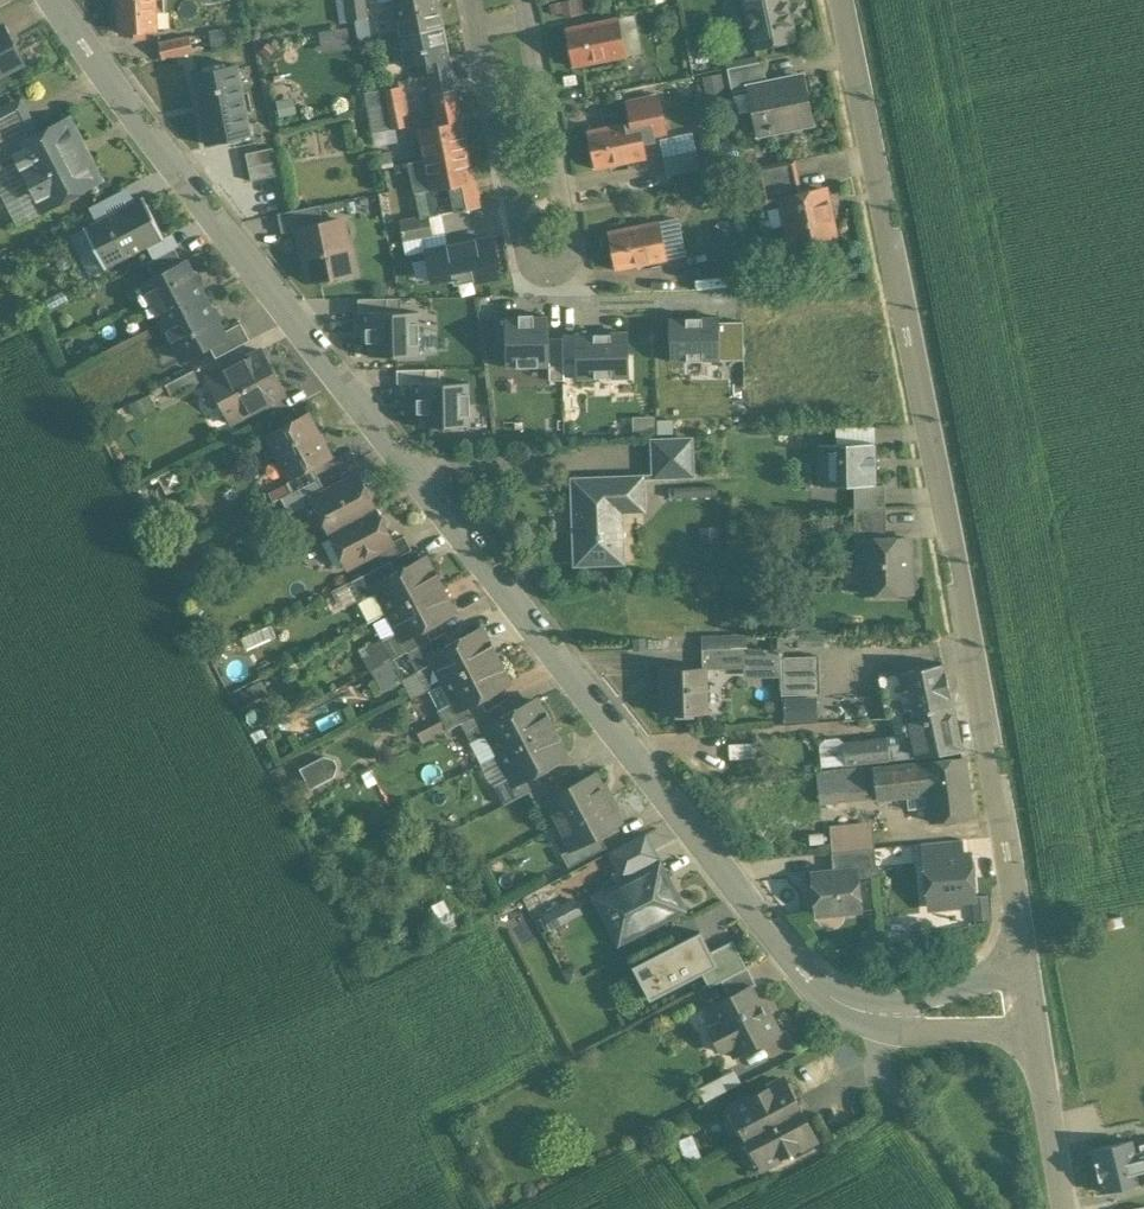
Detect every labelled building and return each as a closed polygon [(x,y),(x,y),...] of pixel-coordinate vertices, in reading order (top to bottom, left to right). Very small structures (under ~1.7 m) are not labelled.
[(118,32),(157,30),(156,0),(116,0),(118,32)] [(349,18),(368,15),(364,0),(346,0),(349,18)] [(394,9),(399,35),(400,34),(400,35),(442,27),(443,27),(437,0),(392,0),(394,9)] [(588,13),(588,0),(551,0),(552,15),(588,13)] [(754,47),(794,39),(787,0),(745,0),(754,47)] [(399,35),(394,9),(368,15),(373,40),(399,35)] [(629,14),(617,16),(620,32),(632,30),(629,14)] [(617,16),(566,27),(574,65),(625,54),(620,32),(617,16)] [(324,51),(352,46),(349,25),(320,29),(324,51)] [(23,62),(4,26),(0,29),(0,74),(23,62)] [(442,27),(400,35),(406,66),(426,62),(432,90),(454,85),(442,27)] [(189,34),(159,40),(163,57),(192,51),(189,34)] [(764,60),(728,67),(733,92),(749,89),(748,87),(768,83),(764,60)] [(236,63),(193,72),(207,143),(250,134),(236,63)] [(768,83),(748,87),(749,89),(758,131),(811,120),(802,76),(768,83)] [(400,85),(383,88),(386,102),(403,99),(400,85)] [(386,102),(383,88),(363,92),(366,106),(386,102)] [(455,91),(433,96),(438,123),(418,127),(425,158),(425,159),(467,150),(455,91)] [(658,96),(627,103),(631,121),(587,130),(595,168),(646,157),(642,135),(665,131),(658,96)] [(408,122),(403,99),(386,102),(391,126),(394,125),(408,122)] [(386,102),(366,106),(371,130),(391,126),(386,102)] [(0,110),(0,149),(2,153),(11,148),(32,137),(14,103),(0,110)] [(32,137),(11,148),(42,209),(62,199),(69,201),(78,196),(81,189),(101,179),(70,118),(32,137)] [(391,126),(371,130),(374,146),(397,141),(394,125),(391,126)] [(272,148),(246,154),(249,167),(275,161),(272,148)] [(390,149),(380,151),(384,167),(393,165),(390,149)] [(467,150),(425,159),(425,158),(410,161),(416,191),(431,188),(436,214),(480,205),(475,180),(473,181),(467,150)] [(696,151),(663,158),(667,174),(675,173),(700,167),(696,151)] [(794,159),(757,167),(764,203),(782,199),(782,198),(802,193),(794,159)] [(278,175),(275,161),(249,167),(252,180),(278,175)] [(700,167),(675,173),(677,183),(702,178),(700,167)] [(127,187),(90,206),(98,221),(135,202),(127,187)] [(802,193),(782,198),(782,199),(792,246),(835,237),(825,189),(802,193)] [(98,221),(86,227),(85,225),(84,226),(84,228),(69,235),(90,275),(105,268),(105,269),(107,268),(107,267),(148,246),(162,238),(163,239),(165,238),(164,237),(143,196),(141,197),(142,198),(135,202),(98,221)] [(319,205),(277,213),(281,232),(298,229),(298,228),(323,222),(319,205)] [(427,214),(397,220),(401,241),(431,235),(427,214)] [(323,222),(298,228),(298,229),(309,280),(313,279),(320,284),(329,283),(334,275),(351,271),(340,219),(323,222)] [(660,220),(607,232),(615,270),(668,258),(660,220)] [(162,238),(148,246),(154,258),(175,248),(178,246),(172,233),(164,237),(165,238),(163,239),(162,238)] [(490,238),(426,250),(433,282),(456,281),(472,278),(473,281),(497,276),(490,238)] [(154,258),(147,262),(155,277),(183,263),(175,248),(154,258)] [(719,253),(686,260),(690,277),(722,271),(719,253)] [(155,277),(143,283),(163,321),(205,299),(185,261),(183,263),(155,277)] [(359,312),(369,312),(401,312),(401,298),(359,299),(359,312)] [(205,299),(163,321),(172,339),(155,347),(168,372),(181,365),(182,358),(209,345),(225,337),(222,332),(205,299)] [(401,312),(369,312),(369,327),(366,327),(366,342),(370,342),(370,356),(420,355),(419,311),(401,312)] [(519,316),(505,317),(506,367),(549,366),(549,337),(549,316),(533,316),(533,314),(519,314),(519,316)] [(719,317),(670,318),(670,361),(719,360),(719,322),(719,317)] [(241,322),(222,332),(225,337),(209,345),(216,357),(250,339),(241,322)] [(719,322),(719,360),(743,360),(742,322),(719,322)] [(627,333),(577,334),(577,377),(628,376),(627,333)] [(563,334),(563,337),(563,377),(577,377),(577,334),(563,334)] [(563,337),(549,337),(549,366),(549,381),(563,381),(563,377),(563,337)] [(262,349),(208,377),(231,422),(285,394),(262,349)] [(193,369),(165,384),(172,397),(201,383),(193,369)] [(398,384),(419,383),(440,383),(440,369),(398,369),(398,384)] [(440,383),(419,383),(420,398),(416,398),(417,413),(420,413),(420,427),(470,426),(469,382),(440,383)] [(308,414),(268,435),(289,476),(290,477),(313,465),(331,456),(308,414)] [(848,427),(848,442),(875,442),(875,426),(848,427)] [(691,439),(653,440),(654,476),(692,474),(691,439)] [(819,486),(854,485),(876,485),(875,442),(848,442),(818,443),(819,486)] [(313,465),(290,477),(289,476),(287,483),(292,492),(281,497),(281,498),(319,478),(313,465)] [(326,491),(313,498),(314,500),(330,532),(376,508),(358,475),(326,491)] [(643,476),(572,479),(576,564),(619,562),(617,506),(644,505),(643,476)] [(319,478),(281,498),(289,512),(314,500),(313,498),(326,491),(319,478)] [(854,485),(855,509),(886,508),(885,484),(876,485),(854,485)] [(376,508),(330,532),(348,566),(368,556),(393,542),(393,541),(376,508)] [(855,541),(862,540),(862,539),(887,538),(886,508),(855,509),(855,541)] [(393,542),(368,556),(374,569),(391,560),(412,549),(405,535),(393,541),(393,542)] [(887,538),(862,539),(862,540),(864,588),(911,588),(910,538),(887,538)] [(397,573),(375,584),(379,591),(389,611),(440,584),(426,558),(397,573)] [(374,569),(353,580),(363,600),(379,591),(375,584),(397,573),(391,560),(374,569)] [(440,584),(389,611),(399,631),(403,638),(425,626),(454,611),(440,584)] [(809,608),(772,609),(772,628),(809,627),(809,608)] [(772,628),(772,609),(763,609),(763,628),(772,628)] [(425,626),(403,638),(399,631),(383,639),(393,658),(408,651),(431,639),(425,626)] [(453,644),(431,655),(434,662),(445,682),(495,655),(482,629),(453,644)] [(431,639),(408,651),(418,670),(434,662),(431,655),(453,644),(446,631),(431,639)] [(747,647),(702,648),(703,667),(705,667),(705,668),(747,667),(748,667),(747,647)] [(783,650),(747,647),(748,667),(747,667),(747,674),(781,674),(782,674),(782,657),(784,657),(783,650)] [(495,655),(445,682),(454,701),(458,708),(480,697),(509,682),(495,655)] [(784,657),(782,657),(782,674),(781,674),(782,695),(820,694),(819,656),(784,657)] [(944,663),(900,673),(909,716),(952,706),(944,663)] [(703,667),(663,669),(664,713),(706,712),(705,668),(705,667),(703,667)] [(900,673),(879,678),(888,719),(909,717),(909,716),(900,673)] [(454,701),(438,709),(448,729),(462,722),(487,710),(480,697),(458,708),(454,701)] [(816,698),(784,698),(784,721),(816,721),(816,698)] [(507,715),(483,728),(486,734),(497,754),(551,726),(537,700),(507,715)] [(487,710),(462,722),(472,741),(486,734),(483,728),(507,715),(500,702),(487,710)] [(912,733),(844,742),(838,734),(826,735),(822,745),(824,766),(962,752),(952,706),(909,716),(909,717),(912,733)] [(551,726),(497,754),(509,776),(513,784),(536,771),(566,756),(551,726)] [(752,743),(736,744),(739,770),(755,768),(752,743)] [(331,750),(302,768),(313,785),(342,768),(331,750)] [(964,757),(924,762),(929,794),(932,821),(972,817),(964,757)] [(924,762),(874,767),(877,796),(878,800),(929,794),(924,762)] [(874,767),(846,770),(848,792),(849,799),(877,796),(874,767)] [(846,770),(817,774),(819,795),(848,792),(846,770)] [(536,771),(513,784),(509,776),(495,784),(505,803),(529,791),(543,784),(536,771)] [(543,784),(529,791),(537,805),(546,800),(545,799),(574,783),(567,771),(543,784)] [(574,783),(545,799),(546,800),(559,824),(611,796),(604,785),(603,786),(596,772),(574,783)] [(611,796),(559,824),(571,848),(572,849),(600,834),(622,822),(615,809),(617,808),(611,796)] [(916,830),(887,833),(888,846),(917,844),(916,830)] [(646,832),(608,852),(618,870),(621,868),(620,867),(655,849),(646,832)] [(600,834),(572,849),(571,848),(562,853),(569,866),(607,846),(600,834)] [(960,839),(924,843),(926,858),(962,855),(960,839)] [(875,848),(832,852),(834,871),(857,869),(858,877),(877,875),(875,848)] [(655,849),(620,867),(621,868),(628,882),(659,866),(660,867),(664,865),(655,849)] [(962,855),(926,858),(929,897),(942,896),(942,901),(946,905),(959,904),(961,899),(974,898),(969,854),(962,855)] [(628,882),(598,898),(608,916),(613,913),(614,915),(618,913),(630,935),(681,908),(660,867),(659,866),(628,882)] [(834,871),(812,873),(816,914),(861,910),(858,877),(857,869),(834,871)] [(549,928),(582,910),(575,896),(541,915),(549,928)] [(700,931),(632,966),(650,999),(702,973),(718,964),(711,951),(700,931)] [(747,967),(733,940),(711,951),(718,964),(702,973),(709,987),(722,980),(747,967)] [(747,967),(722,980),(730,995),(751,984),(752,986),(756,983),(747,967)] [(730,995),(708,1006),(717,1023),(708,1027),(721,1051),(729,1046),(734,1056),(781,1032),(770,1011),(766,1013),(752,986),(751,984),(730,995)] [(735,1069),(698,1088),(705,1102),(741,1083),(735,1069)] [(783,1079),(731,1106),(762,1166),(814,1139),(807,1127),(810,1125),(792,1090),(789,1092),(783,1079)] [(1131,1141),(1138,1169),(1143,1167),(1143,1138),(1131,1141)] [(1131,1141),(1094,1150),(1104,1190),(1140,1180),(1138,1169),(1131,1141)]
